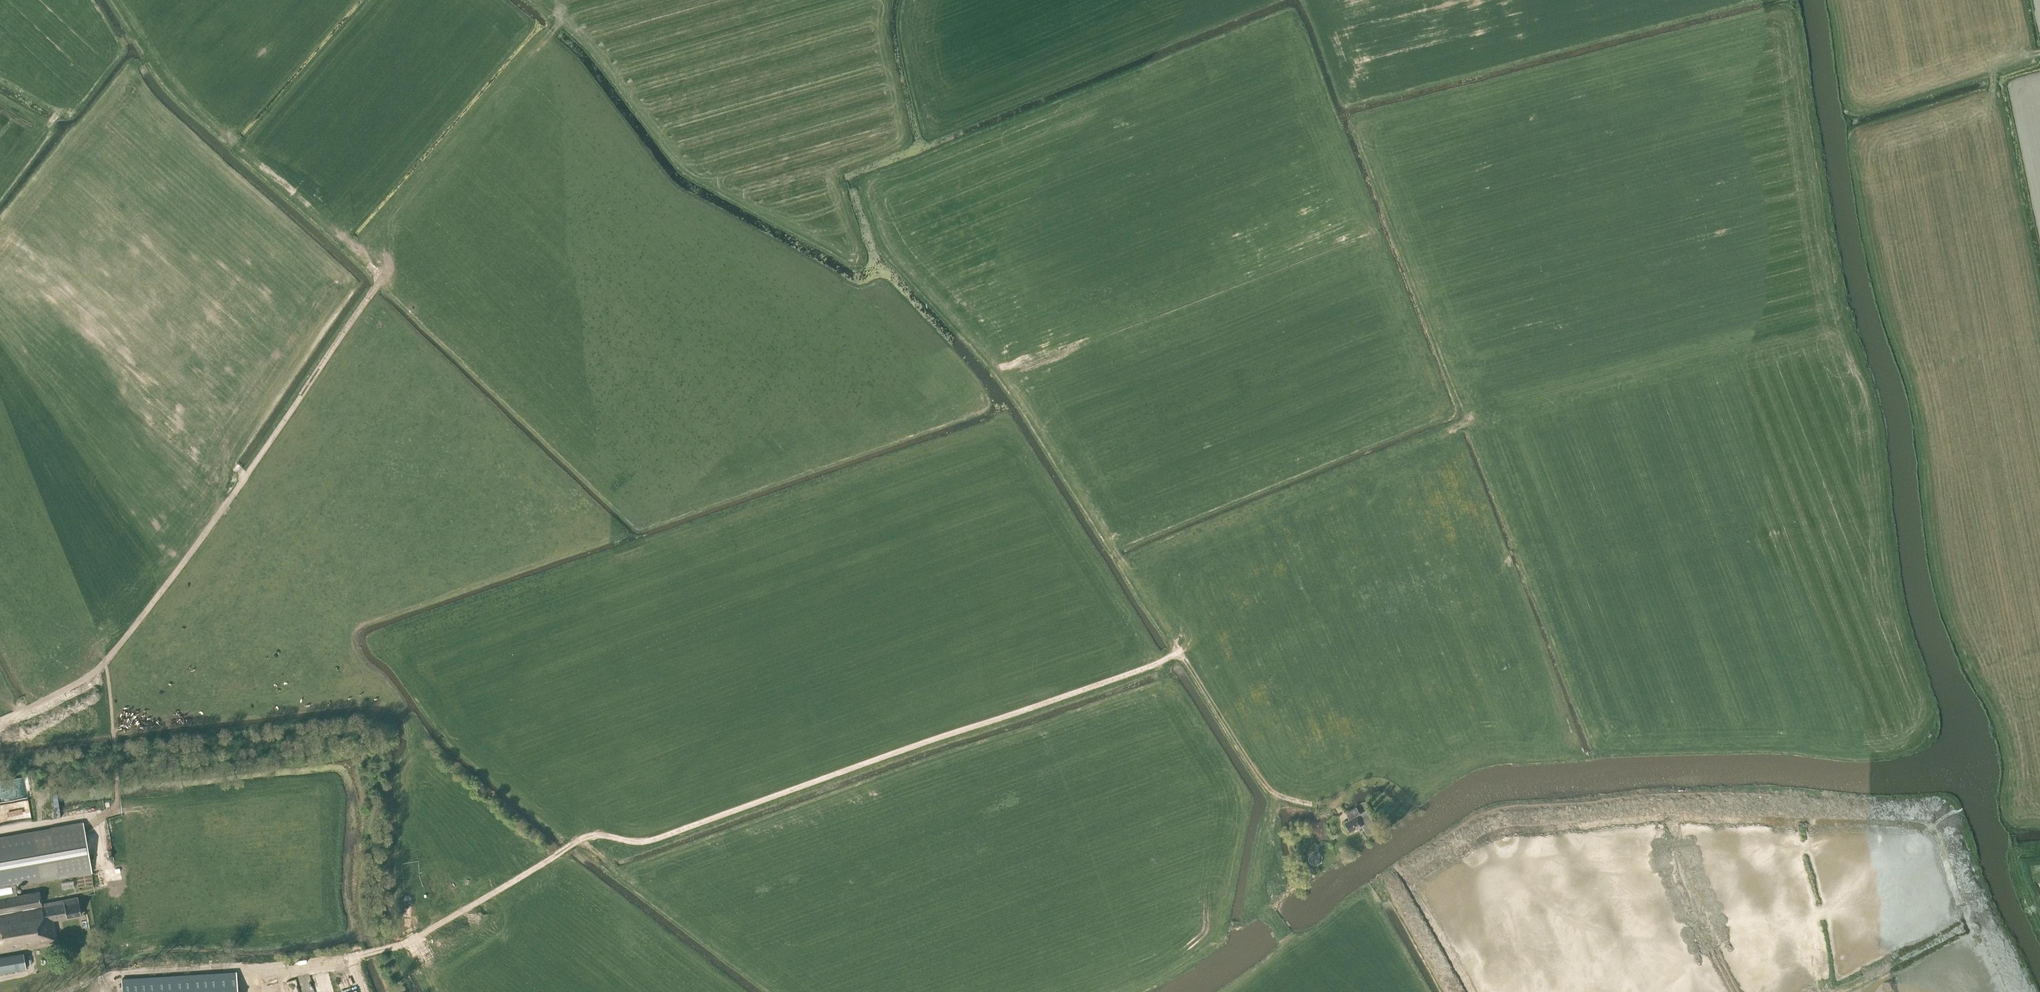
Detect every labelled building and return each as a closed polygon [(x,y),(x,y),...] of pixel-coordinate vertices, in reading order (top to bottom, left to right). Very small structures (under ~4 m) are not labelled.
[(32,819),(29,797),(0,801),(0,820),(0,823),(32,819)] [(1360,814),(1356,808),(1346,813),(1349,819),(1345,822),(1350,831),(1361,825),(1366,834),(1370,835),(1375,832),(1376,828),(1366,810),(1360,814)] [(59,877),(91,872),(83,822),(0,837),(0,951),(57,941),(52,920),(81,914),(77,897),(42,903),(39,891),(17,895),(15,885),(59,877)] [(517,830),(512,836),(522,844),(527,838),(517,830)] [(14,971),(26,969),(23,953),(0,957),(0,973),(14,971)] [(236,972),(121,979),(122,991),(237,991),(236,972)]
